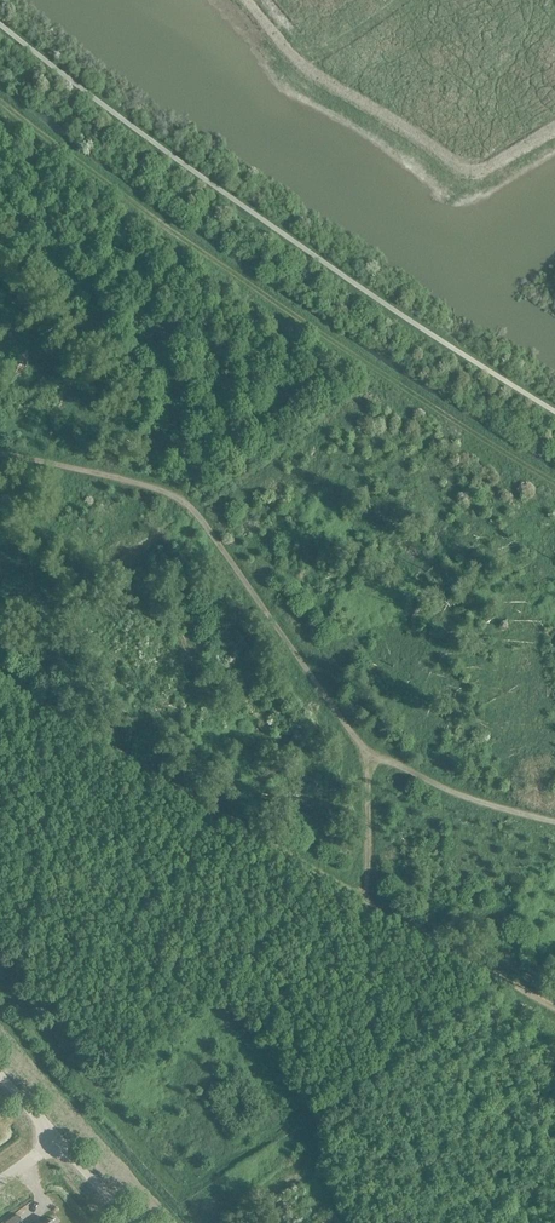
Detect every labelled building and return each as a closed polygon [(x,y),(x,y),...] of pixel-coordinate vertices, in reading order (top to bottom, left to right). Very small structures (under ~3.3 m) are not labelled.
[(5,1222),(6,1222),(16,1222),(22,1219),(18,1213),(5,1222)]
